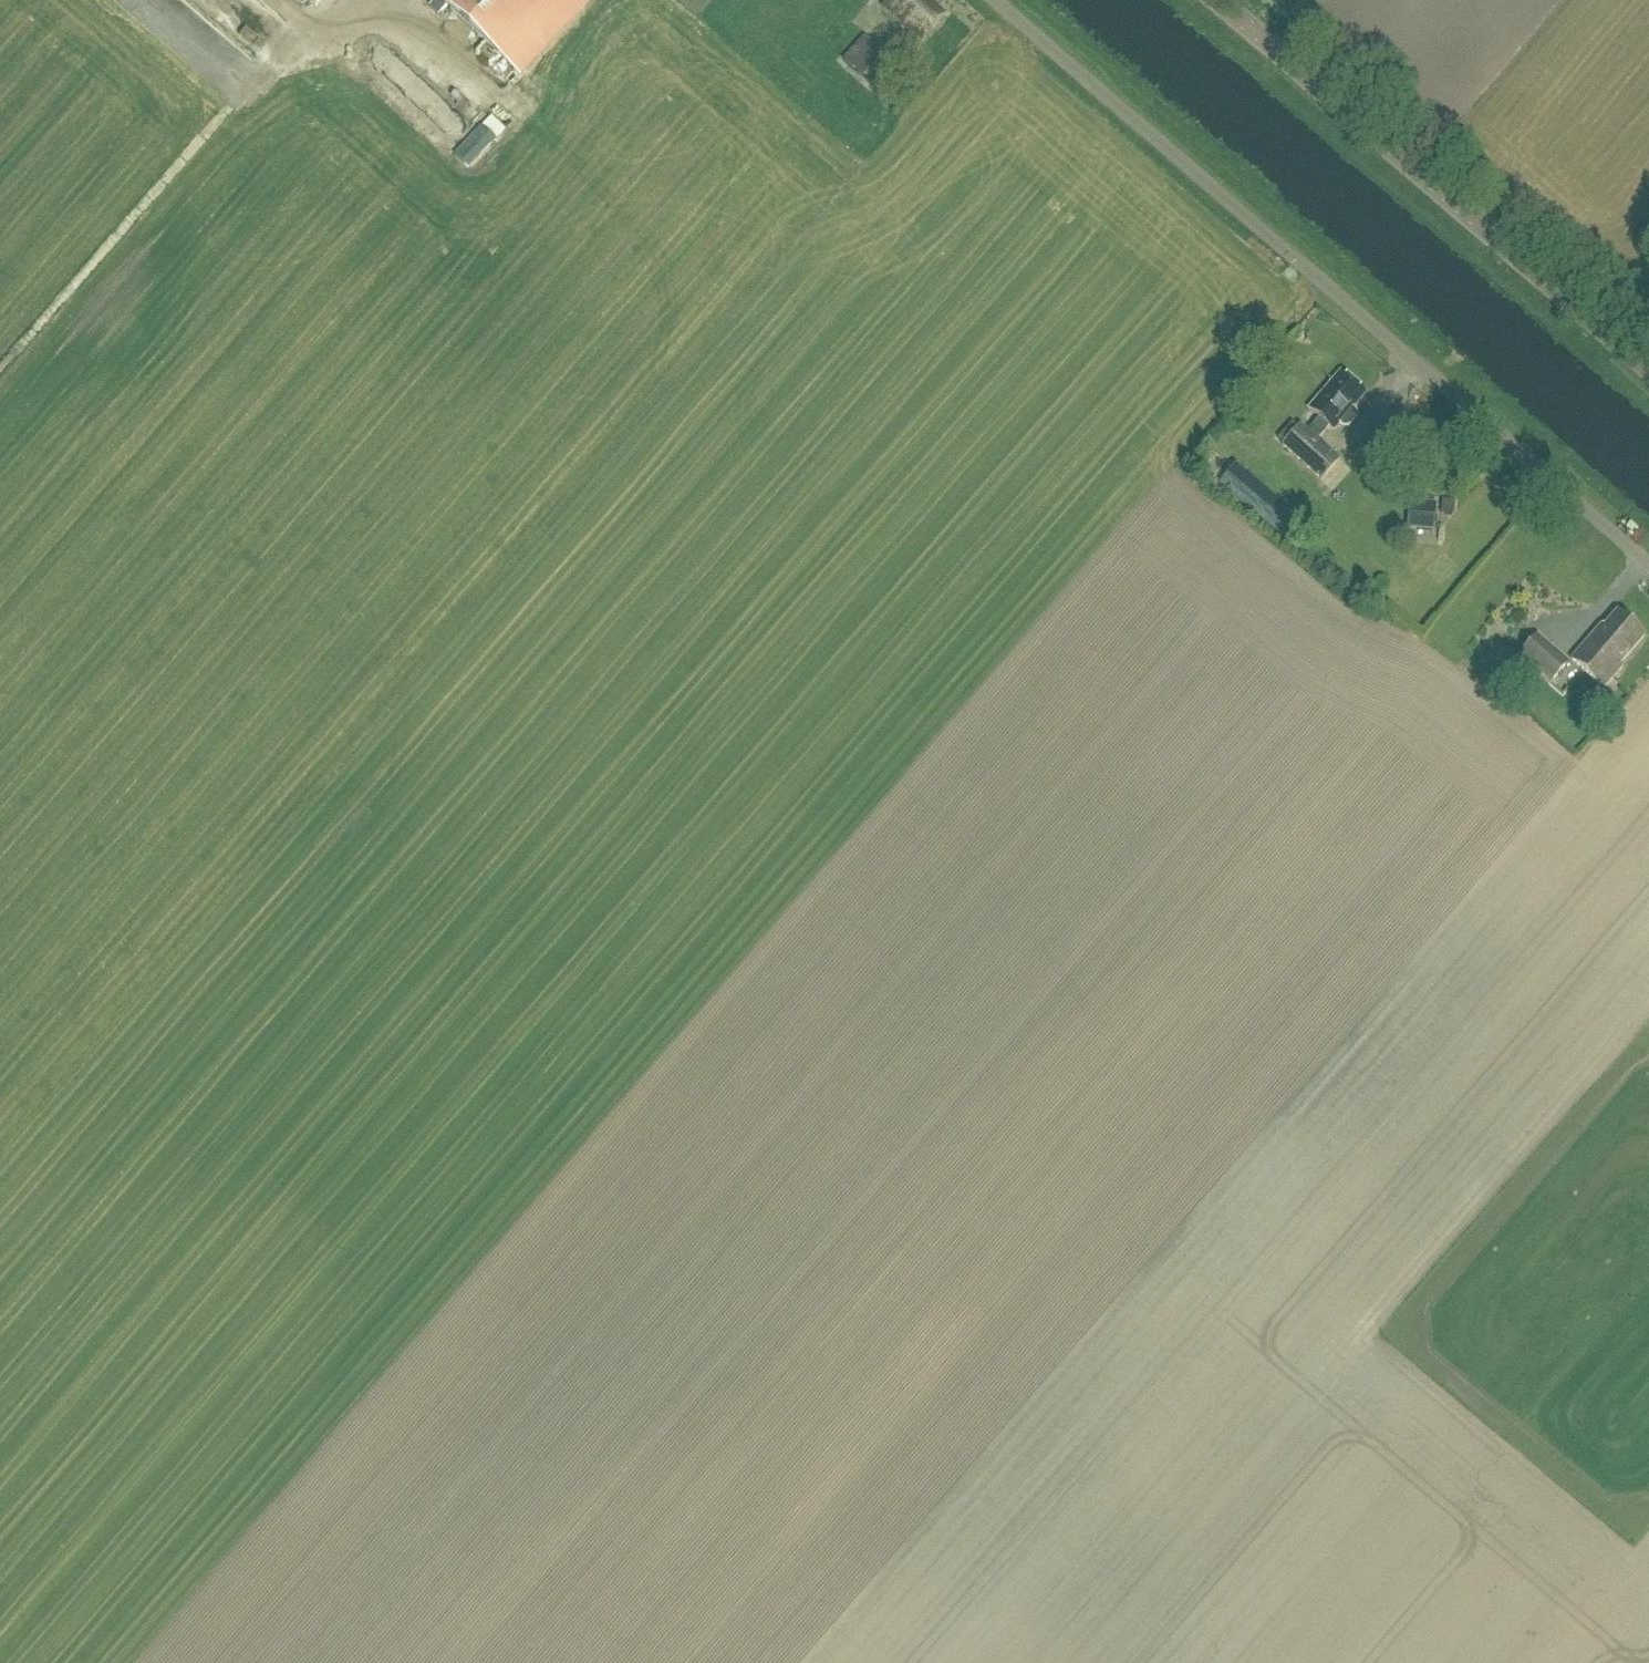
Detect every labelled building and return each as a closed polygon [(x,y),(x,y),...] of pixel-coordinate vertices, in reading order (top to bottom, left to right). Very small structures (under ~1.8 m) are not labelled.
[(303,9),(311,0),(293,0),(303,9)] [(523,81),(596,0),(433,0),(523,81)] [(881,11),(923,47),(945,21),(923,2),(925,0),(890,0),(881,11)] [(862,39),(841,63),(883,100),(904,76),(862,39)] [(1360,393),(1339,376),(1308,413),(1319,422),(1307,435),(1300,428),(1281,449),(1322,484),(1340,463),(1317,444),(1329,430),(1333,434),(1352,412),(1347,407),(1360,393)] [(1411,504),(1409,531),(1435,533),(1437,506),(1411,504)] [(1642,641),(1614,616),(1594,638),(1591,635),(1567,661),(1600,690),(1621,668),(1619,666),(1642,641)] [(1568,665),(1536,637),(1518,658),(1550,686),(1568,665)]
